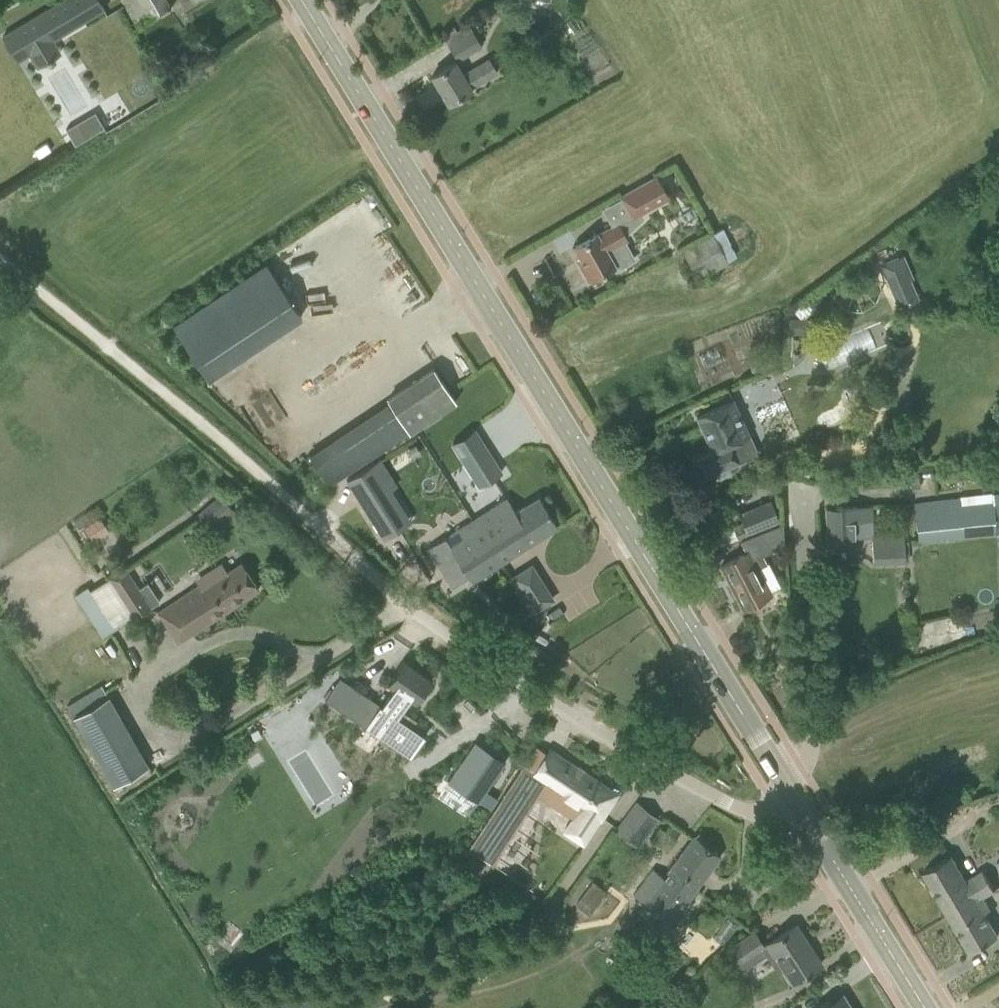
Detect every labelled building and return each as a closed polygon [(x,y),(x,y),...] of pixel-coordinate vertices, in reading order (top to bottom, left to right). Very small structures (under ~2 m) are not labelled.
[(51,41),(53,43),(75,30),(73,28),(123,0),(66,0),(25,23),(39,48),(51,41)] [(149,19),(170,7),(166,0),(138,0),(149,19)] [(446,37),(459,60),(482,47),(474,33),(472,34),(468,25),(446,37)] [(489,60),(463,75),(455,61),(431,76),(447,103),(496,73),(489,60)] [(94,112),(73,124),(65,129),(74,144),(82,140),(103,127),(94,112)] [(584,265),(580,267),(588,280),(613,266),(615,269),(633,259),(623,241),(626,239),(624,235),(642,218),(640,213),(668,198),(656,176),(620,196),(632,217),(618,224),(617,223),(597,234),(596,233),(574,246),(584,265)] [(711,232),(681,249),(697,279),(727,263),(726,261),(735,256),(722,228),(711,233),(711,232)] [(205,376),(299,315),(262,260),(169,321),(205,376)] [(815,290),(803,301),(812,311),(824,300),(815,290)] [(807,319),(790,319),(792,333),(806,333),(807,319)] [(817,349),(826,370),(876,347),(867,327),(817,349)] [(386,398),(408,432),(455,401),(433,368),(386,398)] [(749,435),(751,434),(735,398),(696,416),(712,452),(694,460),(702,478),(758,453),(749,435)] [(472,429),(452,442),(465,463),(472,474),(483,468),(490,479),(500,473),(486,450),(472,429)] [(379,458),(346,479),(383,538),(398,529),(385,509),(398,501),(390,490),(396,486),(379,458)] [(915,504),(919,541),(998,535),(998,491),(961,494),(961,500),(915,504)] [(445,536),(427,548),(451,586),(463,579),(462,577),(467,574),(468,576),(470,579),(556,525),(538,496),(514,511),(506,498),(457,529),(462,538),(451,546),(445,536)] [(197,518),(210,533),(234,512),(221,497),(197,518)] [(845,507),(825,507),(827,550),(847,549),(855,548),(855,537),(871,536),(874,536),(873,534),(872,505),(845,507)] [(733,527),(738,539),(763,529),(753,507),(737,513),(741,524),(733,527)] [(98,516),(82,527),(91,542),(108,531),(98,516)] [(763,555),(784,545),(781,523),(740,540),(746,552),(720,565),(742,608),(771,593),(758,568),(768,563),(763,555)] [(874,536),(871,536),(872,562),(904,561),(903,533),(873,534),(874,536)] [(159,612),(178,641),(241,600),(258,589),(241,562),(226,571),(221,563),(204,574),(199,577),(203,583),(159,612)] [(85,587),(74,594),(103,639),(134,619),(135,621),(152,610),(123,565),(105,576),(106,578),(87,590),(85,587)] [(537,577),(516,590),(524,601),(545,588),(537,577)] [(426,735),(398,716),(409,699),(415,703),(432,678),(402,659),(386,683),(392,687),(380,704),(338,676),(323,698),(411,757),(426,735)] [(790,661),(779,662),(780,681),(791,681),(790,661)] [(177,687),(165,695),(172,705),(184,697),(177,687)] [(72,716),(113,786),(150,766),(108,696),(72,716)] [(450,766),(441,780),(446,784),(447,781),(477,801),(477,800),(484,790),(504,761),(475,741),(455,770),(450,766)] [(548,748),(534,769),(543,775),(548,778),(537,795),(552,804),(560,792),(581,805),(564,831),(583,843),(599,818),(600,818),(616,793),(574,765),(561,757),(548,748)] [(524,762),(477,835),(496,847),(543,775),(534,769),(524,762)] [(484,790),(477,800),(489,808),(496,798),(484,790)] [(635,801),(615,830),(637,846),(657,817),(635,801)] [(633,896),(667,923),(720,855),(694,835),(662,875),(654,868),(633,896)] [(950,916),(981,898),(994,891),(981,869),(964,880),(950,856),(923,871),(950,916)] [(575,904),(590,914),(606,892),(593,881),(575,904)] [(981,898),(950,916),(970,951),(996,936),(983,914),(988,911),(981,898)] [(423,912),(415,919),(422,926),(429,918),(423,912)] [(767,943),(761,946),(762,947),(778,972),(783,968),(792,982),(804,975),(820,964),(795,925),(778,936),(767,943)] [(726,950),(735,965),(762,947),(752,931),(725,949),(726,950)] [(726,950),(717,956),(727,971),(735,965),(726,950)] [(840,996),(821,1007),(848,1007),(840,996)]
